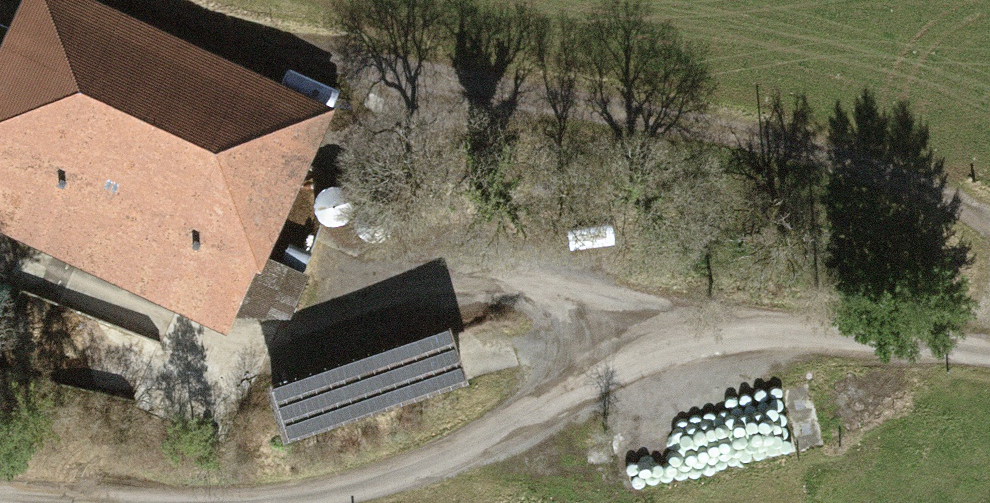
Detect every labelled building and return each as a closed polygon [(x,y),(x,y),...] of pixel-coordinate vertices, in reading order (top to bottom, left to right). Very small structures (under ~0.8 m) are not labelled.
[(0,79),(0,214),(223,310),(314,99),(83,0),(34,0),(0,79)] [(288,321),(310,273),(272,255),(250,303),(288,321)] [(435,309),(270,375),(297,443),(462,377),(435,309)] [(622,420),(640,489),(810,446),(792,376),(622,420)]
